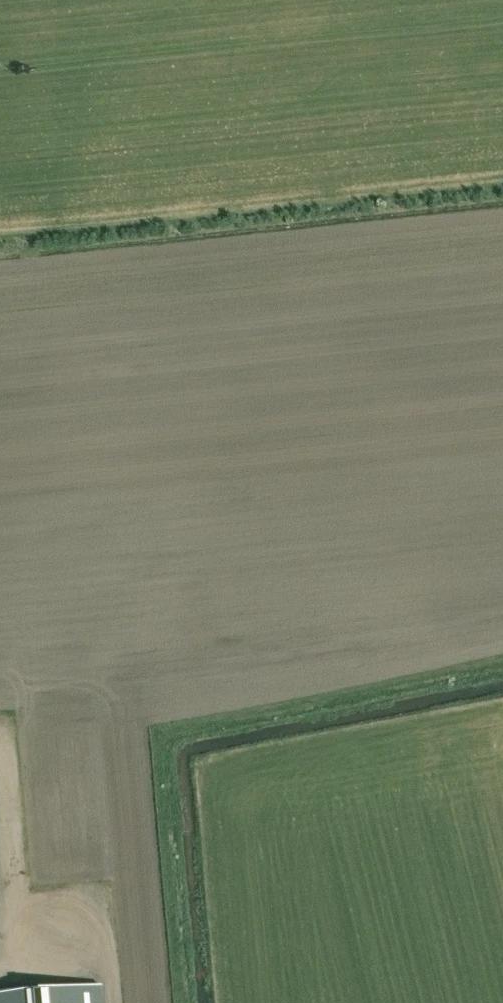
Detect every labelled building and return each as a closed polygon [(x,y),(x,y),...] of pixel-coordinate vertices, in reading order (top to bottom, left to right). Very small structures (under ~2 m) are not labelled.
[(0,998),(0,1002),(65,1002),(64,993),(0,998)]
